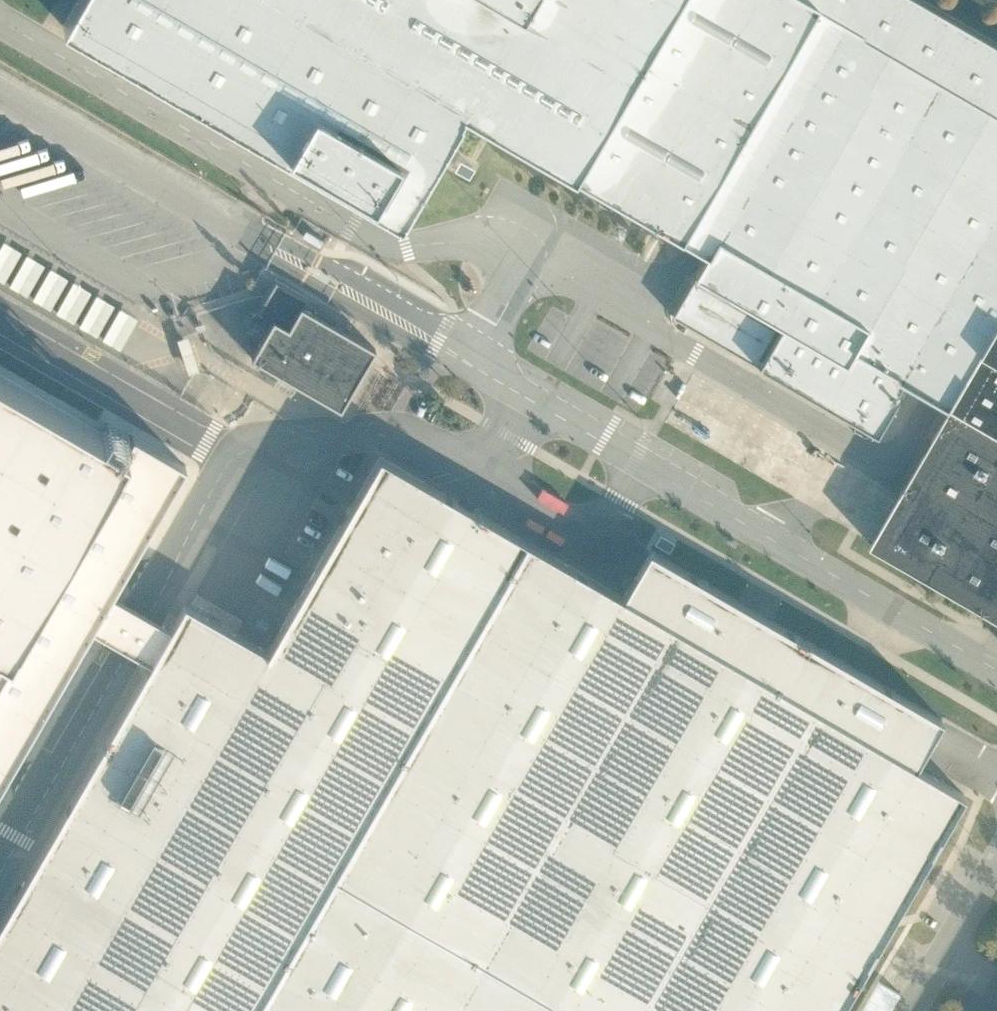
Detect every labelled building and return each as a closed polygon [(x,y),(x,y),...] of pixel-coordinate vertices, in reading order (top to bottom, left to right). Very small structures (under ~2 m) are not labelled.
[(64,28),(406,224),(467,114),(575,173),(707,248),(695,268),(849,356),(857,344),(955,399),(996,331),(996,104),(815,0),(80,0),(64,28)] [(996,104),(996,28),(949,0),(815,0),(996,104)] [(120,347),(138,316),(0,236),(0,277),(120,347)] [(276,319),(254,356),(342,406),(376,348),(304,306),(310,295),(279,277),(260,310),(276,319)] [(955,399),(933,436),(910,475),(875,540),(996,613),(996,331),(955,399)] [(0,368),(0,642),(6,645),(124,439),(0,368)] [(124,439),(6,645),(0,655),(0,781),(90,625),(110,591),(184,462),(129,431),(124,439)] [(961,784),(924,761),(635,595),(383,449),(277,632),(194,584),(170,625),(150,660),(0,920),(0,1010),(830,1010),(961,784)] [(660,551),(635,595),(924,761),(949,718),(660,551)] [(110,591),(90,625),(150,660),(170,625),(110,591)]
